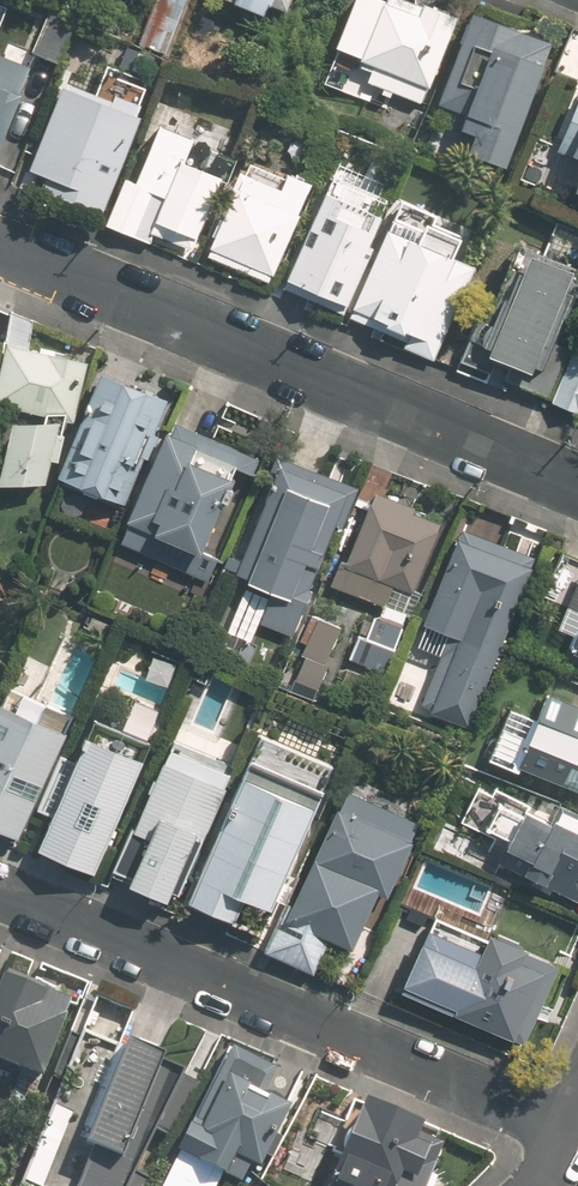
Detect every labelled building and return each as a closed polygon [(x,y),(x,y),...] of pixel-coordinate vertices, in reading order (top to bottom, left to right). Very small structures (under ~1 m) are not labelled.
[(138,38),(166,50),(185,0),(152,0),(138,38)] [(232,1),(266,15),(272,2),(286,8),(289,0),(233,0),(232,1)] [(420,104),(457,14),(421,0),(356,0),(336,48),(374,63),(366,82),(420,104)] [(554,46),(470,13),(435,100),(464,112),(457,130),(473,136),(466,153),(505,168),(554,46)] [(35,53),(57,63),(74,23),(51,14),(35,53)] [(37,68),(0,53),(0,156),(37,68)] [(575,73),(546,142),(577,155),(577,74),(575,73)] [(42,173),(36,186),(97,211),(137,116),(61,84),(28,167),(42,173)] [(188,140),(150,232),(189,248),(227,155),(188,140)] [(235,171),(201,252),(267,280),(308,181),(284,171),(277,188),(235,171)] [(128,183),(109,228),(141,241),(160,196),(128,183)] [(346,302),(386,206),(363,196),(355,216),(321,202),(289,279),(292,281),(288,291),(338,312),(343,300),(346,302)] [(472,262),(389,229),(354,318),(401,337),(399,342),(434,356),(472,262)] [(577,272),(577,267),(519,243),(499,292),(485,287),(457,354),(487,367),(493,352),(508,358),(502,374),(532,386),(577,272)] [(10,340),(0,374),(0,403),(51,418),(51,421),(15,419),(1,482),(47,482),(52,459),(59,460),(64,422),(69,424),(87,364),(10,340)] [(573,350),(551,401),(577,412),(577,352),(573,350)] [(124,503),(169,398),(104,370),(60,476),(124,503)] [(175,421),(130,517),(133,518),(123,541),(206,580),(217,557),(207,552),(244,473),(237,470),(243,459),(237,456),(240,452),(175,421)] [(279,454),(267,482),(274,484),(241,560),(229,556),(221,574),(240,582),(219,630),(248,642),(258,620),(294,635),(313,590),(309,588),(336,524),(340,526),(358,487),(279,454)] [(413,588),(444,520),(414,506),(416,503),(383,488),(388,477),(371,469),(355,504),(369,510),(348,559),(343,557),(332,582),(385,606),(396,581),(413,588)] [(468,531),(420,644),(445,655),(424,705),(467,723),(534,564),(524,559),(525,556),(468,531)] [(561,625),(577,633),(577,586),(561,625)] [(313,614),(303,638),(309,640),(303,654),(306,655),(291,691),(312,700),(343,627),(313,614)] [(367,634),(365,639),(386,648),(396,626),(375,617),(372,624),(367,622),(362,632),(367,634)] [(255,647),(242,642),(235,659),(248,664),(255,647)] [(72,717),(11,689),(3,707),(0,705),(0,831),(17,838),(72,717)] [(521,757),(577,781),(577,701),(549,689),(521,757)] [(97,857),(101,859),(146,759),(91,734),(79,761),(76,759),(39,841),(66,853),(68,850),(95,862),(97,857)] [(230,776),(172,751),(137,833),(130,830),(113,869),(133,878),(130,885),(168,901),(171,893),(179,896),(230,776)] [(252,758),(191,901),(237,920),(247,897),(276,909),(326,790),(252,758)] [(266,951),(316,972),(333,932),(361,944),(386,888),(395,891),(420,835),(414,833),(423,812),(357,784),(350,801),(345,799),(302,900),(290,895),(266,951)] [(490,795),(486,804),(471,798),(460,824),(441,816),(429,845),(475,864),(484,844),(504,852),(495,872),(577,907),(577,816),(561,808),(555,821),(490,795)] [(525,1043),(558,965),(493,937),(486,952),(434,930),(408,991),(525,1043)] [(14,1072),(41,1083),(69,1015),(65,1013),(70,1000),(6,974),(0,988),(0,1082),(8,1085),(14,1072)] [(155,1179),(140,1172),(158,1134),(173,1140),(198,1087),(181,1079),(184,1072),(87,1032),(23,1185),(151,1185),(155,1179)] [(263,1168),(292,1106),(260,1091),(269,1072),(237,1056),(204,1127),(193,1122),(179,1153),(242,1182),(251,1163),(263,1168)] [(441,1143),(418,1134),(422,1124),(361,1099),(325,1185),(423,1185),(441,1143)]
